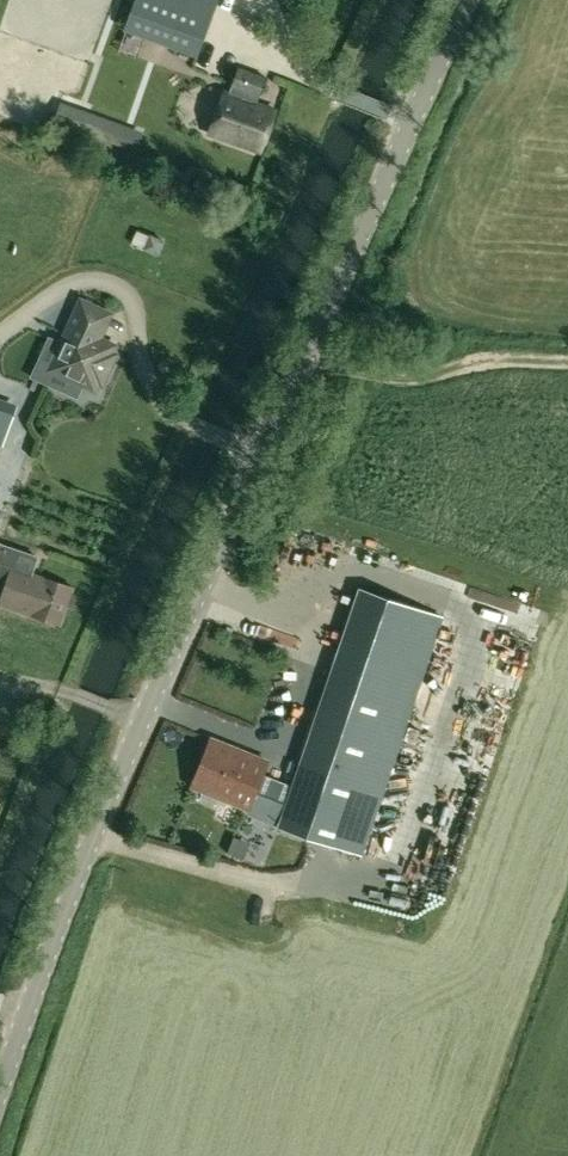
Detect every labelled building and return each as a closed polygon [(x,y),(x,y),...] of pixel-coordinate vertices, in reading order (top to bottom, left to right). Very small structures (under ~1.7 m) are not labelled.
[(207,30),(217,0),(135,0),(123,31),(197,58),(207,30)] [(229,87),(260,98),(267,76),(238,66),(229,87)] [(210,134),(260,152),(275,110),(225,92),(210,134)] [(121,144),(127,126),(91,114),(85,132),(121,144)] [(97,382),(103,380),(109,367),(107,360),(114,345),(97,338),(96,338),(94,332),(103,329),(110,314),(81,300),(50,369),(94,389),(97,382)] [(3,447),(19,405),(0,398),(0,446),(3,447)] [(65,607),(72,605),(73,604),(75,602),(75,600),(75,598),(75,596),(73,593),(70,592),(72,587),(31,573),(29,577),(12,571),(3,599),(33,609),(31,614),(60,624),(65,607)] [(291,785),(279,820),(277,826),(362,855),(397,752),(403,734),(444,615),(357,586),(291,785)] [(249,808),(263,774),(268,761),(211,738),(192,785),(249,808)]
